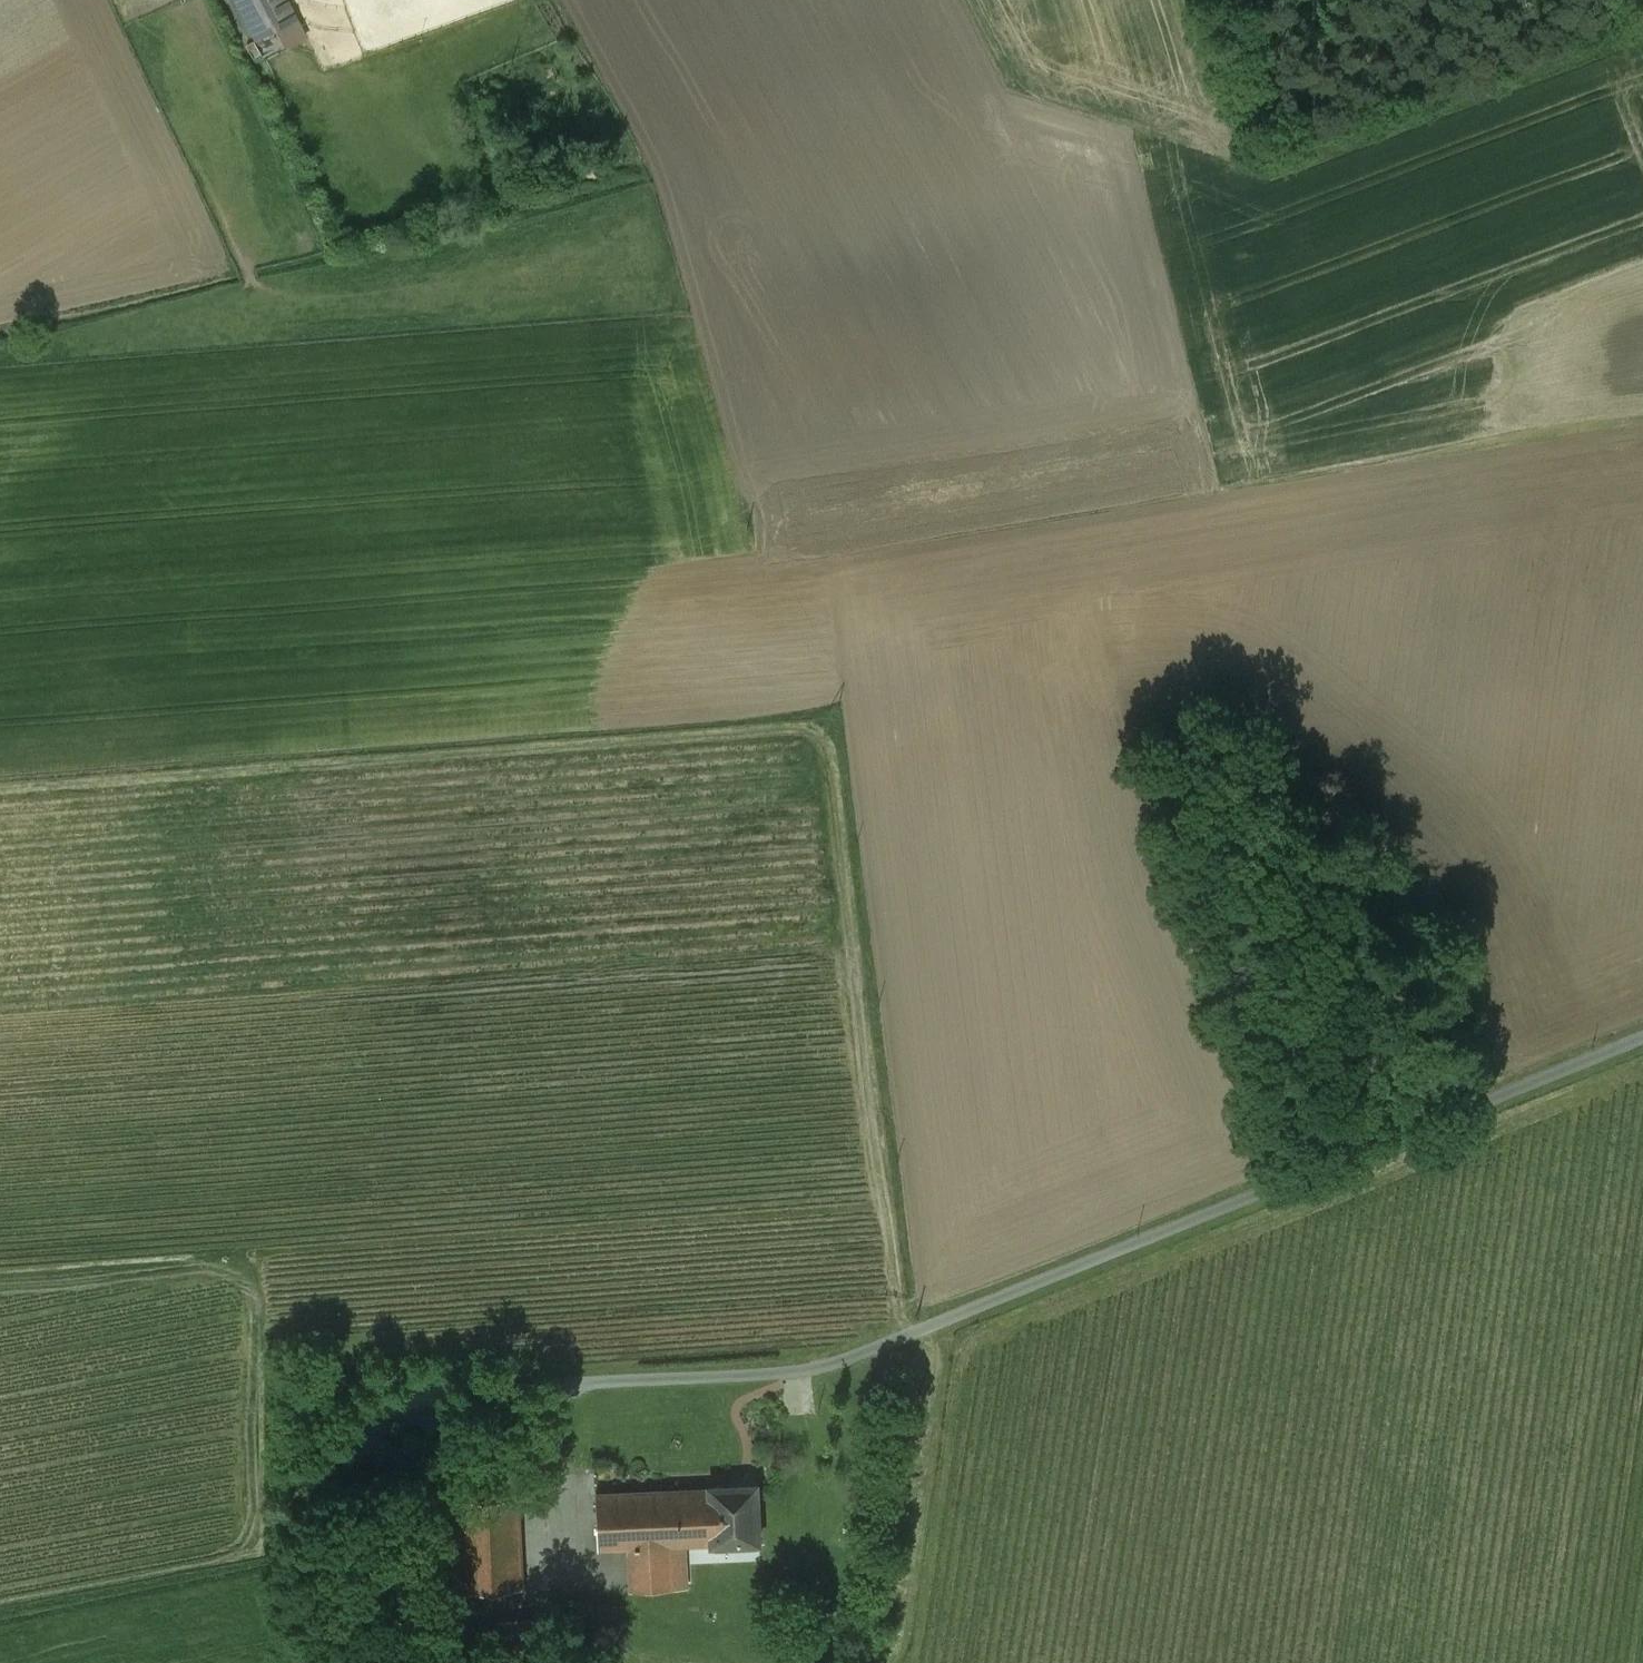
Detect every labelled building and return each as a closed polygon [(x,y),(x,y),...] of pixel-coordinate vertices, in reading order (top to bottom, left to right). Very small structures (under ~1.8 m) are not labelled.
[(309,35),(292,0),(237,0),(257,41),(278,31),(286,46),(309,35)] [(760,1542),(757,1484),(709,1487),(709,1489),(712,1543),(712,1544),(760,1542)] [(670,1545),(712,1543),(709,1489),(597,1494),(599,1548),(630,1547),(670,1545)] [(518,1497),(460,1500),(465,1589),(522,1587),(518,1497)] [(670,1545),(630,1547),(632,1587),(672,1586),(670,1545)]
